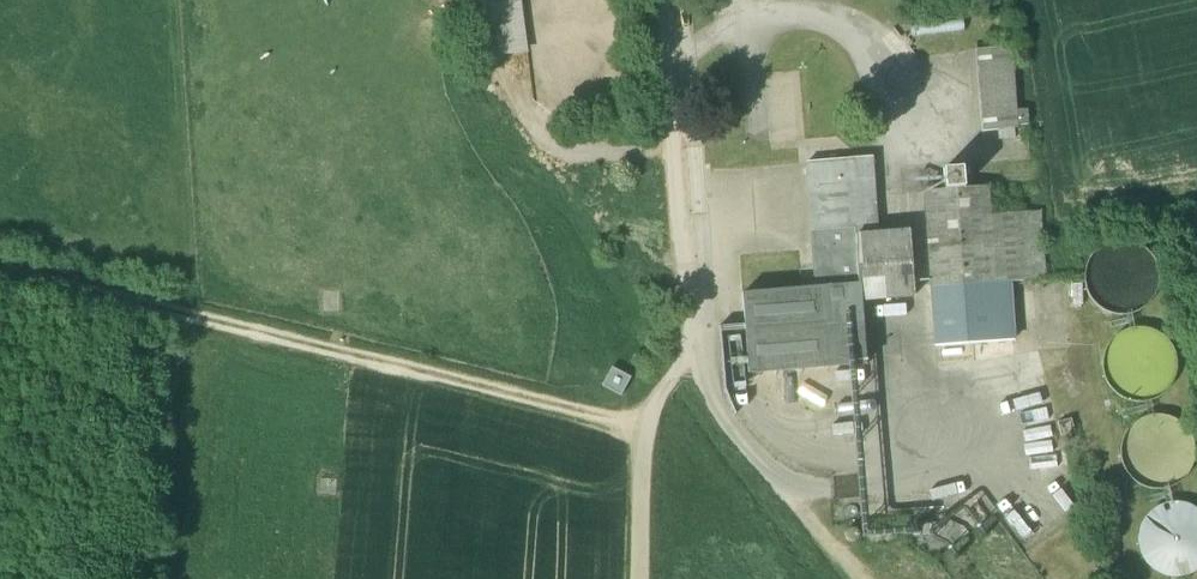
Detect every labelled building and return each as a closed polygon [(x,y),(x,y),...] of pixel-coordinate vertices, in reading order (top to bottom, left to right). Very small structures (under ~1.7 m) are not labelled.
[(477,26),(486,25),(490,55),(525,51),(517,0),(473,0),(477,26)] [(1011,47),(975,51),(982,133),(998,131),(1014,129),(1017,129),(1017,126),(1016,111),(1011,47)] [(1027,110),(1016,111),(1017,126),(1028,125),(1027,110)] [(1014,129),(998,131),(999,141),(1015,139),(1014,129)] [(872,158),(807,163),(812,232),(857,229),(853,180),(873,178),(872,158)] [(963,169),(944,170),(945,190),(965,188),(963,169)] [(873,178),(853,180),(857,229),(857,237),(877,236),(877,235),(873,178)] [(988,215),(986,188),(926,192),(937,347),(970,345),(1012,341),(1008,283),(1023,282),(1018,213),(988,215)] [(857,229),(812,232),(815,289),(860,285),(857,237),(857,229)] [(877,236),(857,237),(860,285),(862,301),(914,297),(910,232),(877,235),(877,236)] [(1154,297),(1159,278),(1154,259),(1140,246),(1121,241),(1102,246),(1089,260),(1084,279),(1089,298),(1103,311),(1122,316),(1141,311),(1154,297)] [(815,289),(743,294),(749,373),(866,364),(862,301),(860,285),(815,289)] [(1172,384),(1177,365),(1172,347),(1158,333),(1139,328),(1120,333),(1107,347),(1102,366),(1107,385),(1121,398),(1140,403),(1159,398),(1172,384)] [(1012,341),(970,345),(974,363),(1014,356),(1012,341)] [(612,368),(603,385),(621,395),(631,378),(612,368)] [(1037,382),(1012,387),(1014,397),(1039,392),(1037,382)] [(1190,471),(1195,452),(1190,434),(1176,420),(1157,415),(1138,421),(1125,435),(1120,453),(1125,472),(1139,486),(1158,490),(1177,485),(1190,471)] [(1071,419),(1057,423),(1061,437),(1075,433),(1071,419)] [(1194,508),(1175,503),(1157,508),(1143,522),(1138,541),(1143,560),(1157,573),(1176,578),(1195,573),(1196,571),(1196,510),(1194,508)] [(994,516),(935,561),(949,578),(1041,578),(994,516)]
